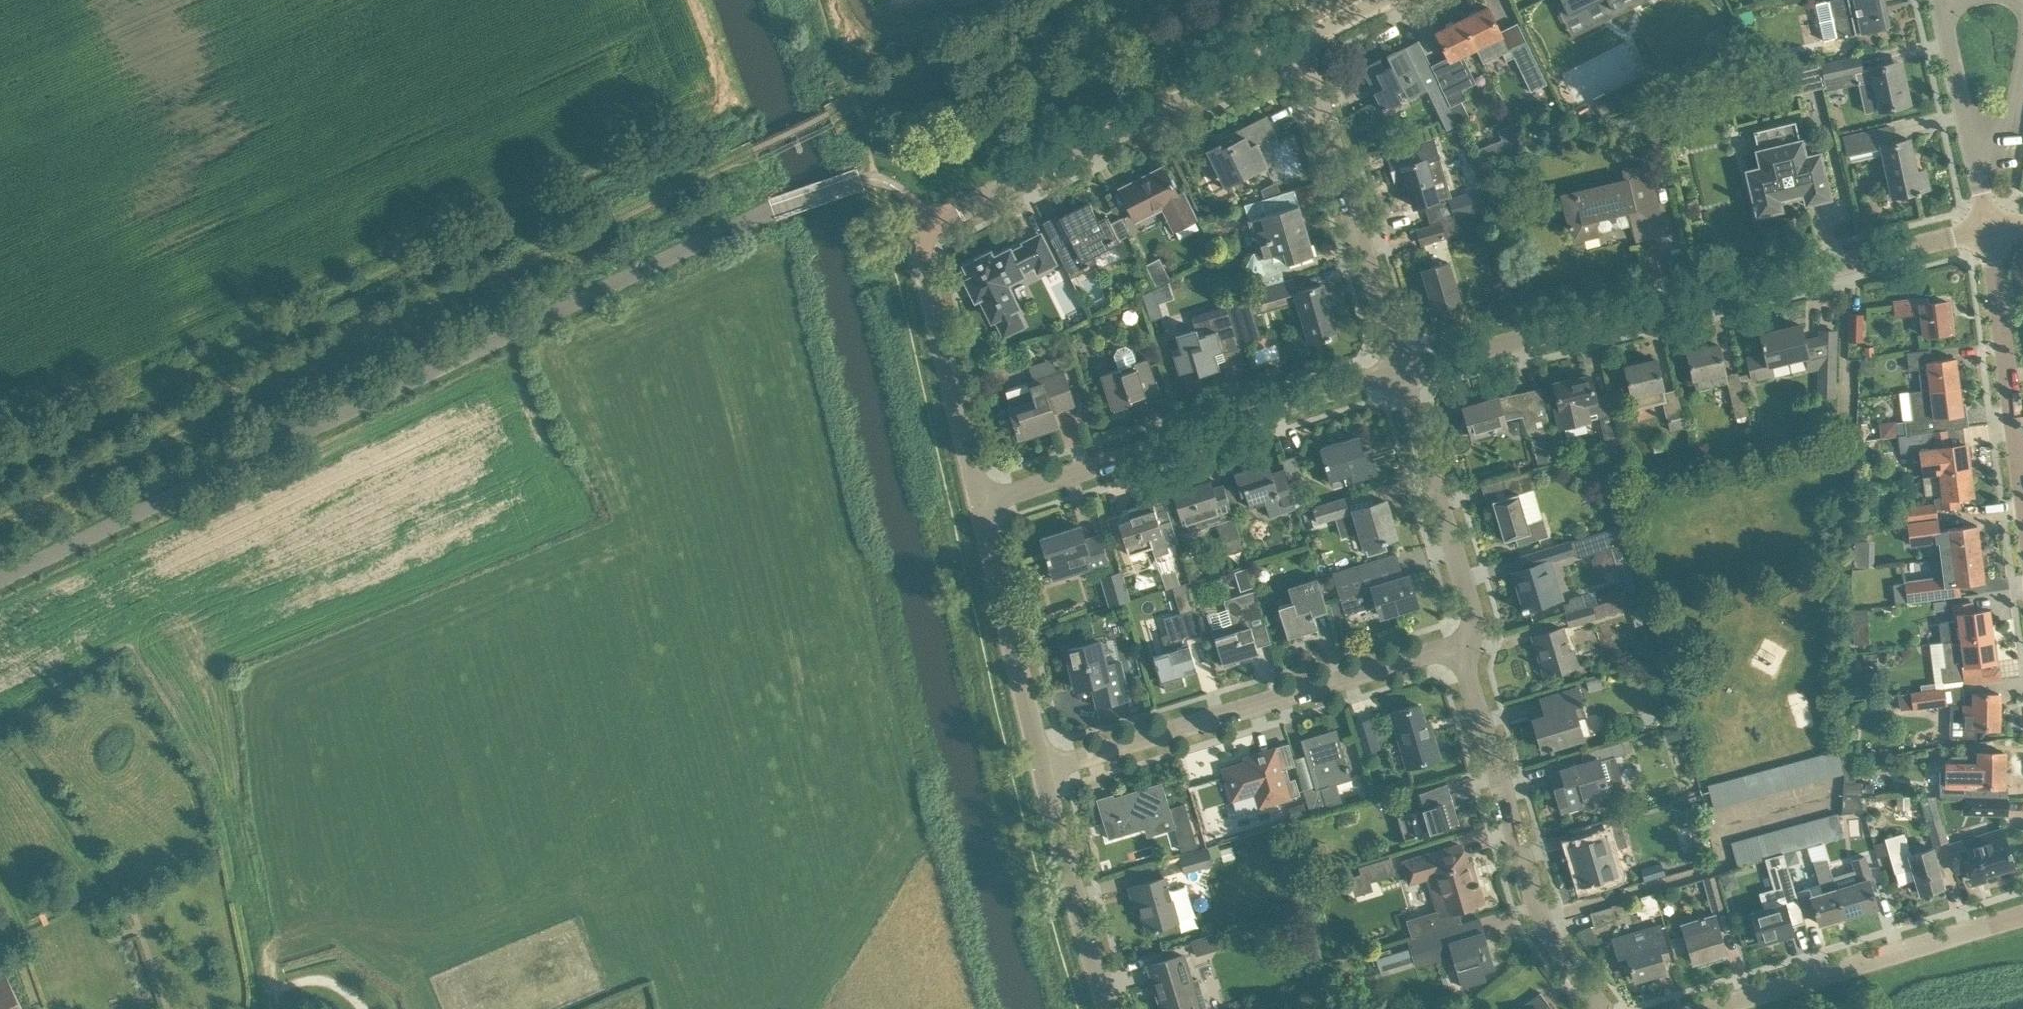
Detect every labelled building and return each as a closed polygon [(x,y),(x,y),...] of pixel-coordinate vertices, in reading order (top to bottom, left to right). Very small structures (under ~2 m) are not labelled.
[(1569,14),(1599,0),(1562,0),(1569,14)] [(1815,2),(1823,39),(1860,31),(1860,32),(1892,25),(1892,24),(1887,25),(1883,6),(1886,5),(1885,0),(1823,0),(1815,2)] [(1488,6),(1462,19),(1476,47),(1502,34),(1500,30),(1497,24),(1488,6)] [(1462,19),(1437,31),(1449,56),(1449,57),(1443,61),(1446,60),(1453,75),(1455,74),(1461,87),(1475,81),(1462,53),(1476,47),(1462,19)] [(1518,21),(1500,30),(1502,34),(1509,49),(1511,49),(1522,71),(1523,70),(1533,89),(1545,84),(1535,64),(1538,63),(1527,40),(1518,21)] [(1439,82),(1427,58),(1419,40),(1387,55),(1392,65),(1385,68),(1381,58),(1363,67),(1384,109),(1402,100),(1398,91),(1404,88),(1408,97),(1439,82)] [(1839,61),(1822,65),(1825,78),(1854,71),(1855,77),(1857,83),(1862,81),(1869,112),(1910,102),(1906,86),(1902,86),(1896,62),(1861,69),(1858,57),(1839,61)] [(1819,60),(1772,71),(1775,81),(1786,78),(1789,94),(1825,86),(1825,84),(1819,60)] [(1449,78),(1440,82),(1450,105),(1462,100),(1466,98),(1461,87),(1455,74),(1453,75),(1449,78)] [(1631,79),(1593,98),(1603,117),(1641,99),(1631,79)] [(1462,100),(1450,105),(1456,116),(1467,111),(1462,100)] [(1456,116),(1450,105),(1438,110),(1447,129),(1459,123),(1456,116)] [(1247,174),(1263,166),(1256,153),(1265,149),(1262,142),(1277,134),(1267,114),(1218,138),(1221,143),(1207,150),(1221,177),(1243,166),(1247,174)] [(1660,117),(1647,120),(1650,134),(1663,131),(1660,117)] [(1754,206),(1757,215),(1783,209),(1780,199),(1785,198),(1785,199),(1799,196),(1798,194),(1803,193),(1805,204),(1832,197),(1820,151),(1806,154),(1802,138),(1800,138),(1795,120),(1754,130),(1758,148),(1756,149),(1760,166),(1745,169),(1753,201),(1751,202),(1752,207),(1754,206)] [(1852,160),(1884,153),(1893,195),(1916,190),(1916,193),(1920,192),(1920,189),(1928,187),(1924,169),(1916,171),(1908,137),(1906,138),(1906,139),(1896,141),(1893,126),(1845,137),(1849,153),(1850,153),(1852,160)] [(1440,197),(1450,195),(1444,175),(1444,174),(1439,158),(1440,157),(1434,136),(1420,140),(1387,150),(1396,180),(1406,177),(1415,206),(1438,199),(1439,200),(1440,197)] [(1278,147),(1286,174),(1299,170),(1291,143),(1278,147)] [(1493,144),(1477,151),(1483,167),(1499,161),(1493,144)] [(1665,233),(1660,213),(1648,163),(1622,169),(1624,179),(1597,185),(1575,190),(1562,193),(1573,239),(1599,232),(1596,218),(1629,210),(1636,240),(1665,233)] [(1174,187),(1173,184),(1164,166),(1149,174),(1150,177),(1124,190),(1123,187),(1120,188),(1137,219),(1163,206),(1173,223),(1194,212),(1180,184),(1174,187)] [(1281,191),(1276,181),(1261,189),(1264,196),(1281,191)] [(1448,198),(1454,217),(1491,206),(1485,187),(1448,198)] [(1314,255),(1294,189),(1282,192),(1261,199),(1246,204),(1250,219),(1248,219),(1258,251),(1254,252),(1245,268),(1247,274),(1253,277),(1290,265),(1289,262),(1314,255)] [(1122,217),(1111,222),(1108,216),(1099,221),(1090,203),(1060,218),(1071,239),(1055,247),(1058,253),(1069,275),(1096,262),(1092,254),(1120,241),(1119,239),(1130,234),(1122,217)] [(1422,243),(1441,237),(1460,231),(1456,218),(1418,229),(1422,243)] [(1039,270),(1055,262),(1041,234),(1024,242),(1026,244),(1011,252),(1010,249),(993,258),(990,252),(966,264),(972,276),(968,278),(976,296),(981,294),(993,317),(1017,305),(1005,282),(1022,273),(1021,271),(1035,264),(1039,270)] [(1145,263),(1149,271),(1156,284),(1170,277),(1159,256),(1145,263)] [(1448,261),(1423,269),(1434,308),(1460,301),(1448,261)] [(1294,278),(1255,289),(1259,304),(1260,306),(1296,295),(1298,301),(1310,342),(1325,337),(1326,338),(1331,336),(1336,334),(1321,283),(1319,283),(1320,284),(1292,293),(1288,281),(1294,279),(1294,278)] [(1158,286),(1143,293),(1147,307),(1159,303),(1159,302),(1163,300),(1158,286)] [(1255,289),(1226,298),(1228,303),(1235,326),(1237,334),(1255,328),(1249,307),(1259,304),(1255,289)] [(1926,297),(1894,301),(1896,314),(1921,311),(1924,334),(1932,333),(1951,331),(1947,300),(1928,303),(1926,297)] [(1182,351),(1173,354),(1179,373),(1197,367),(1199,374),(1220,368),(1215,352),(1239,345),(1246,369),(1247,368),(1240,345),(1237,334),(1235,326),(1228,303),(1203,311),(1192,314),(1197,329),(1177,335),(1182,351)] [(1849,312),(1849,340),(1863,341),(1864,313),(1849,312)] [(1834,395),(1834,381),(1835,330),(1821,330),(1821,336),(1804,340),(1804,338),(1802,339),(1800,330),(1804,329),(1804,328),(1781,333),(1780,329),(1761,334),(1763,341),(1762,341),(1763,346),(1764,346),(1766,353),(1747,357),(1752,378),(1771,374),(1769,364),(1806,355),(1808,370),(1820,367),(1819,395),(1834,395)] [(1070,339),(1067,329),(1050,334),(1053,344),(1070,339)] [(1748,414),(1739,374),(1738,371),(1726,374),(1719,344),(1688,351),(1697,390),(1728,382),(1736,417),(1737,417),(1738,422),(1750,419),(1748,414)] [(1148,357),(1137,361),(1133,349),(1126,345),(1118,347),(1115,354),(1119,367),(1101,372),(1112,408),(1132,402),(1131,398),(1144,394),(1146,397),(1159,393),(1148,357)] [(1910,351),(1907,351),(1910,369),(1919,368),(1922,389),(1956,384),(1956,383),(1960,383),(1959,372),(1955,373),(1954,368),(1957,368),(1955,357),(1931,360),(1930,348),(1910,351)] [(1860,358),(1860,373),(1875,373),(1874,358),(1860,358)] [(1683,416),(1681,408),(1676,388),(1664,391),(1656,359),(1625,366),(1636,409),(1663,402),(1667,420),(1668,420),(1670,430),(1684,426),(1682,417),(1683,416)] [(1008,387),(1008,396),(1010,403),(1009,404),(1016,424),(1015,424),(1016,429),(1017,429),(1020,438),(1058,425),(1054,413),(1050,402),(1071,395),(1064,371),(1008,387)] [(1598,410),(1595,395),(1590,375),(1569,380),(1568,378),(1554,382),(1560,406),(1556,408),(1561,425),(1589,417),(1588,413),(1598,410)] [(1902,420),(1896,421),(1898,435),(1949,428),(1968,425),(1948,427),(1947,416),(1963,414),(1961,402),(1959,403),(1958,400),(1962,399),(1961,389),(1957,390),(1956,384),(1922,389),(1910,391),(1899,392),(1902,420)] [(1464,421),(1461,424),(1463,433),(1468,433),(1472,432),(1472,434),(1492,428),(1493,432),(1497,431),(1497,432),(1504,430),(1503,425),(1505,424),(1504,419),(1514,417),(1523,415),(1526,431),(1532,434),(1550,430),(1545,407),(1540,387),(1497,397),(1464,406),(1468,420),(1464,421)] [(1600,414),(1601,417),(1608,447),(1612,446),(1613,451),(1622,449),(1613,411),(1600,414)] [(1856,433),(1856,439),(1865,440),(1867,422),(1857,422),(1856,433)] [(1949,428),(1898,435),(1901,451),(1919,449),(1922,474),(1924,474),(1969,468),(1968,457),(1970,457),(1972,454),(1971,445),(1968,442),(1966,443),(1946,445),(1944,436),(1950,435),(1949,428)] [(1774,432),(1753,437),(1756,449),(1756,450),(1765,448),(1765,447),(1777,444),(1774,432)] [(1353,481),(1359,479),(1378,473),(1370,449),(1363,451),(1359,435),(1320,447),(1330,480),(1351,474),(1353,481)] [(1304,477),(1303,473),(1298,454),(1282,459),(1289,482),(1304,477)] [(1270,467),(1262,470),(1260,464),(1235,473),(1240,489),(1244,488),(1250,507),(1265,502),(1270,515),(1296,507),(1284,468),(1272,472),(1270,467)] [(1908,520),(1937,516),(1936,508),(1941,507),(1941,508),(1959,506),(1959,505),(1953,506),(1952,497),(1973,494),(1969,468),(1924,474),(1927,503),(1894,507),(1896,518),(1907,517),(1908,520)] [(1543,517),(1533,487),(1538,485),(1533,469),(1502,478),(1507,495),(1492,500),(1504,540),(1515,537),(1518,544),(1548,534),(1543,517)] [(1868,470),(1857,472),(1859,483),(1869,482),(1868,470)] [(1223,484),(1212,487),(1210,481),(1175,492),(1183,519),(1172,523),(1176,534),(1187,530),(1187,532),(1234,517),(1232,509),(1226,492),(1224,486),(1223,484)] [(1232,484),(1224,486),(1226,492),(1232,509),(1240,507),(1232,484)] [(1326,502),(1313,506),(1317,522),(1336,516),(1342,535),(1360,530),(1365,545),(1368,555),(1387,549),(1385,540),(1388,539),(1387,538),(1397,535),(1391,517),(1389,518),(1384,501),(1386,501),(1386,500),(1350,511),(1345,496),(1326,502)] [(1176,534),(1172,523),(1164,499),(1163,499),(1170,519),(1159,523),(1152,501),(1128,509),(1131,518),(1119,522),(1125,540),(1113,544),(1117,557),(1153,545),(1150,535),(1161,531),(1163,538),(1176,534)] [(1941,556),(1979,551),(1976,535),(1978,535),(1977,524),(1947,528),(1939,529),(1937,516),(1908,520),(1895,522),(1895,523),(1889,525),(1890,532),(1909,529),(1911,544),(1939,541),(1941,556)] [(1236,523),(1219,528),(1226,552),(1243,547),(1236,523)] [(1049,561),(1052,569),(1077,561),(1080,570),(1107,562),(1098,534),(1097,534),(1098,535),(1084,539),(1080,525),(1042,537),(1048,556),(1047,556),(1048,561),(1049,561)] [(1579,556),(1625,542),(1619,525),(1571,540),(1518,557),(1522,568),(1517,569),(1524,592),(1520,593),(1524,606),(1522,607),(1523,610),(1564,595),(1553,561),(1574,554),(1579,556)] [(1854,539),(1854,565),(1868,565),(1868,539),(1854,539)] [(1943,575),(1906,580),(1906,581),(1909,600),(1909,601),(1925,599),(1961,595),(1960,584),(1984,581),(1982,570),(1981,570),(1979,551),(1941,556),(1943,575)] [(1375,560),(1332,572),(1345,614),(1378,604),(1381,615),(1418,604),(1409,575),(1382,583),(1375,560)] [(1634,592),(1640,590),(1630,560),(1616,564),(1626,595),(1634,592)] [(1121,571),(1106,575),(1114,604),(1129,599),(1121,571)] [(1327,609),(1322,589),(1318,577),(1289,586),(1293,600),(1279,605),(1288,636),(1316,628),(1318,633),(1319,633),(1313,613),(1327,609)] [(1906,581),(1894,583),(1896,602),(1909,600),(1906,581)] [(1236,662),(1235,658),(1258,651),(1249,620),(1263,615),(1255,588),(1225,597),(1228,607),(1208,613),(1214,635),(1223,662),(1224,665),(1236,662)] [(1566,611),(1565,611),(1570,626),(1629,607),(1633,606),(1638,604),(1634,592),(1626,595),(1598,603),(1597,601),(1586,605),(1572,609),(1566,611)] [(1588,594),(1569,600),(1572,609),(1586,605),(1597,601),(1595,592),(1588,594)] [(1339,600),(1327,604),(1331,619),(1344,615),(1339,600)] [(1956,619),(1940,621),(1942,641),(1943,641),(1952,639),(1991,634),(1988,609),(1967,612),(1966,603),(1972,602),(1972,601),(1954,603),(1956,619)] [(1164,650),(1153,653),(1155,663),(1156,667),(1157,667),(1161,681),(1163,680),(1166,689),(1184,683),(1182,674),(1197,670),(1187,638),(1201,634),(1196,615),(1194,608),(1163,618),(1169,636),(1172,647),(1165,650),(1164,650)] [(1868,609),(1852,609),(1853,621),(1868,621),(1868,609)] [(1545,674),(1564,668),(1573,665),(1562,627),(1533,636),(1545,674)] [(1946,666),(1942,667),(1944,681),(1964,679),(1964,683),(1982,681),(1980,663),(1994,661),(1991,634),(1952,639),(1943,641),(1942,641),(1946,666)] [(1106,665),(1106,663),(1100,640),(1067,649),(1067,651),(1068,650),(1077,685),(1075,685),(1076,687),(1098,682),(1102,702),(1095,704),(1096,706),(1128,698),(1120,661),(1106,665)] [(1603,687),(1599,673),(1586,677),(1590,691),(1603,687)] [(1934,682),(1921,684),(1921,690),(1935,688),(1934,682)] [(1550,750),(1554,749),(1584,740),(1576,717),(1585,714),(1576,687),(1541,698),(1547,715),(1534,719),(1543,748),(1549,746),(1550,750)] [(1901,710),(1913,708),(1946,703),(1944,687),(1899,693),(1901,710)] [(1951,704),(1951,720),(1964,721),(1963,736),(1976,736),(1977,727),(1978,727),(1998,727),(1999,692),(1981,692),(1972,692),(1972,704),(1964,703),(1964,704),(1951,704)] [(1408,766),(1440,756),(1433,735),(1429,736),(1420,704),(1392,713),(1408,766)] [(1378,746),(1376,738),(1370,719),(1356,723),(1364,750),(1378,746)] [(1682,737),(1678,724),(1664,729),(1668,741),(1682,737)] [(1346,764),(1343,752),(1337,733),(1323,737),(1322,733),(1302,739),(1302,738),(1301,739),(1315,785),(1303,788),(1309,808),(1310,808),(1312,816),(1341,808),(1339,802),(1342,801),(1337,782),(1351,778),(1349,770),(1350,770),(1348,763),(1346,764)] [(1565,788),(1556,790),(1562,811),(1581,805),(1586,804),(1584,798),(1624,786),(1616,756),(1627,752),(1623,739),(1581,752),(1584,762),(1570,766),(1560,769),(1565,788)] [(1263,756),(1223,768),(1233,798),(1255,792),(1260,806),(1290,797),(1275,747),(1262,751),(1263,756)] [(1826,752),(1825,752),(1831,775),(1843,771),(1842,769),(1837,749),(1826,752)] [(1981,796),(1991,795),(1992,785),(2003,786),(2004,751),(1984,751),(1973,751),(1973,753),(1952,754),(1947,761),(1945,761),(1945,763),(1941,768),(1940,795),(1981,796)] [(1820,778),(1831,775),(1825,752),(1814,756),(1820,778)] [(1808,781),(1820,778),(1814,756),(1802,759),(1808,781)] [(1796,784),(1808,781),(1802,759),(1791,762),(1796,784)] [(1785,787),(1796,784),(1791,762),(1779,765),(1785,787)] [(1773,790),(1785,787),(1779,765),(1767,768),(1773,790)] [(1761,793),(1773,790),(1767,768),(1756,771),(1761,793)] [(1750,797),(1761,793),(1756,771),(1744,775),(1750,797)] [(1738,800),(1750,797),(1744,775),(1732,778),(1738,800)] [(1727,803),(1738,800),(1732,778),(1721,781),(1727,803)] [(1715,806),(1727,803),(1721,781),(1709,784),(1715,806)] [(1844,782),(1843,794),(1845,794),(1858,795),(1861,795),(1862,784),(1862,781),(1854,781),(1844,781),(1844,782)] [(1405,838),(1433,830),(1452,824),(1446,804),(1453,802),(1448,783),(1429,789),(1401,798),(1405,812),(1398,815),(1405,838)] [(1120,813),(1103,819),(1108,838),(1144,827),(1152,825),(1154,834),(1176,827),(1170,807),(1163,785),(1139,793),(1141,797),(1117,804),(1120,813)] [(1843,794),(1843,813),(1863,810),(1858,795),(1845,794),(1843,794)] [(1897,795),(1897,805),(1910,806),(1910,796),(1897,795)] [(1934,844),(1948,840),(1937,795),(1921,799),(1934,844)] [(1981,812),(1987,812),(2007,813),(2008,796),(1991,795),(1981,796),(1981,812)] [(1593,880),(1616,873),(1609,850),(1628,845),(1619,814),(1568,829),(1569,830),(1589,824),(1594,838),(1572,845),(1584,884),(1593,882),(1593,880)] [(1825,817),(1831,838),(1834,838),(1843,835),(1837,814),(1825,817)] [(1820,842),(1822,841),(1831,838),(1825,817),(1814,820),(1820,842)] [(1808,845),(1809,845),(1820,842),(1814,820),(1802,823),(1808,845)] [(1796,848),(1808,845),(1802,823),(1791,826),(1796,848)] [(1785,851),(1796,848),(1791,826),(1779,830),(1785,851)] [(1948,845),(1955,870),(1968,866),(1971,877),(2014,865),(2003,828),(1948,845)] [(1773,855),(1784,852),(1785,851),(1779,830),(1767,833),(1773,855)] [(1199,846),(1195,832),(1183,835),(1181,843),(1183,851),(1199,846)] [(1886,840),(1875,843),(1879,856),(1889,853),(1895,872),(1896,876),(1898,884),(1917,879),(1921,893),(1924,892),(1929,895),(1938,892),(1940,887),(1944,886),(1938,867),(1932,847),(1911,854),(1904,832),(1885,837),(1886,840)] [(1762,858),(1766,857),(1773,855),(1767,833),(1756,836),(1762,858)] [(1750,861),(1762,858),(1756,836),(1744,839),(1750,861)] [(1732,842),(1739,864),(1750,861),(1744,839),(1732,842)] [(1810,887),(1797,891),(1804,915),(1816,911),(1820,923),(1844,916),(1832,875),(1830,869),(1827,857),(1825,852),(1822,841),(1820,842),(1809,845),(1814,861),(1820,883),(1824,896),(1813,900),(1810,887)] [(1411,935),(1434,928),(1454,923),(1450,910),(1482,901),(1477,885),(1480,884),(1479,881),(1472,883),(1460,844),(1441,850),(1404,861),(1410,881),(1427,876),(1436,909),(1406,918),(1411,935)] [(1232,845),(1220,848),(1224,860),(1235,857),(1232,845)] [(1185,873),(1213,864),(1208,847),(1180,856),(1185,873)] [(1763,909),(1751,912),(1754,921),(1760,941),(1793,931),(1792,925),(1804,922),(1797,898),(1795,890),(1789,871),(1784,852),(1773,855),(1766,857),(1771,875),(1770,875),(1774,887),(1759,891),(1763,909)] [(1855,868),(1832,875),(1844,916),(1877,906),(1869,879),(1872,878),(1871,877),(1870,871),(1866,858),(1865,855),(1864,855),(1852,859),(1855,868)] [(1391,857),(1366,864),(1371,881),(1396,874),(1391,857)] [(1661,862),(1646,867),(1650,880),(1665,875),(1661,862)] [(1716,874),(1703,878),(1712,909),(1724,906),(1716,874)] [(1158,878),(1139,883),(1144,902),(1140,903),(1147,929),(1155,927),(1178,920),(1193,916),(1185,886),(1169,890),(1166,876),(1158,878)] [(1650,893),(1635,898),(1639,910),(1645,908),(1648,916),(1661,912),(1661,911),(1655,892),(1650,893)] [(1616,919),(1612,906),(1591,912),(1595,925),(1616,919)] [(1685,934),(1670,938),(1674,952),(1690,948),(1693,960),(1697,959),(1698,965),(1724,958),(1722,952),(1726,951),(1720,932),(1715,914),(1701,918),(1700,916),(1682,921),(1685,933),(1685,934)] [(1372,954),(1372,955),(1374,964),(1378,962),(1381,973),(1453,951),(1463,986),(1466,985),(1485,979),(1483,971),(1494,967),(1483,930),(1437,944),(1434,932),(1479,918),(1479,917),(1414,937),(1409,938),(1411,946),(1392,953),(1390,948),(1373,953),(1372,954)] [(1660,924),(1613,938),(1618,957),(1628,954),(1635,978),(1665,969),(1661,957),(1669,954),(1660,924)] [(1215,932),(1191,940),(1196,955),(1220,948),(1215,932)] [(1183,954),(1149,965),(1163,1008),(1207,1008),(1197,977),(1191,979),(1183,954)] [(6,973),(0,976),(0,1008),(23,1008),(6,973)] [(1329,986),(1311,992),(1316,1008),(1336,1008),(1329,986)] [(1540,991),(1516,1008),(1554,1008),(1540,991)]
